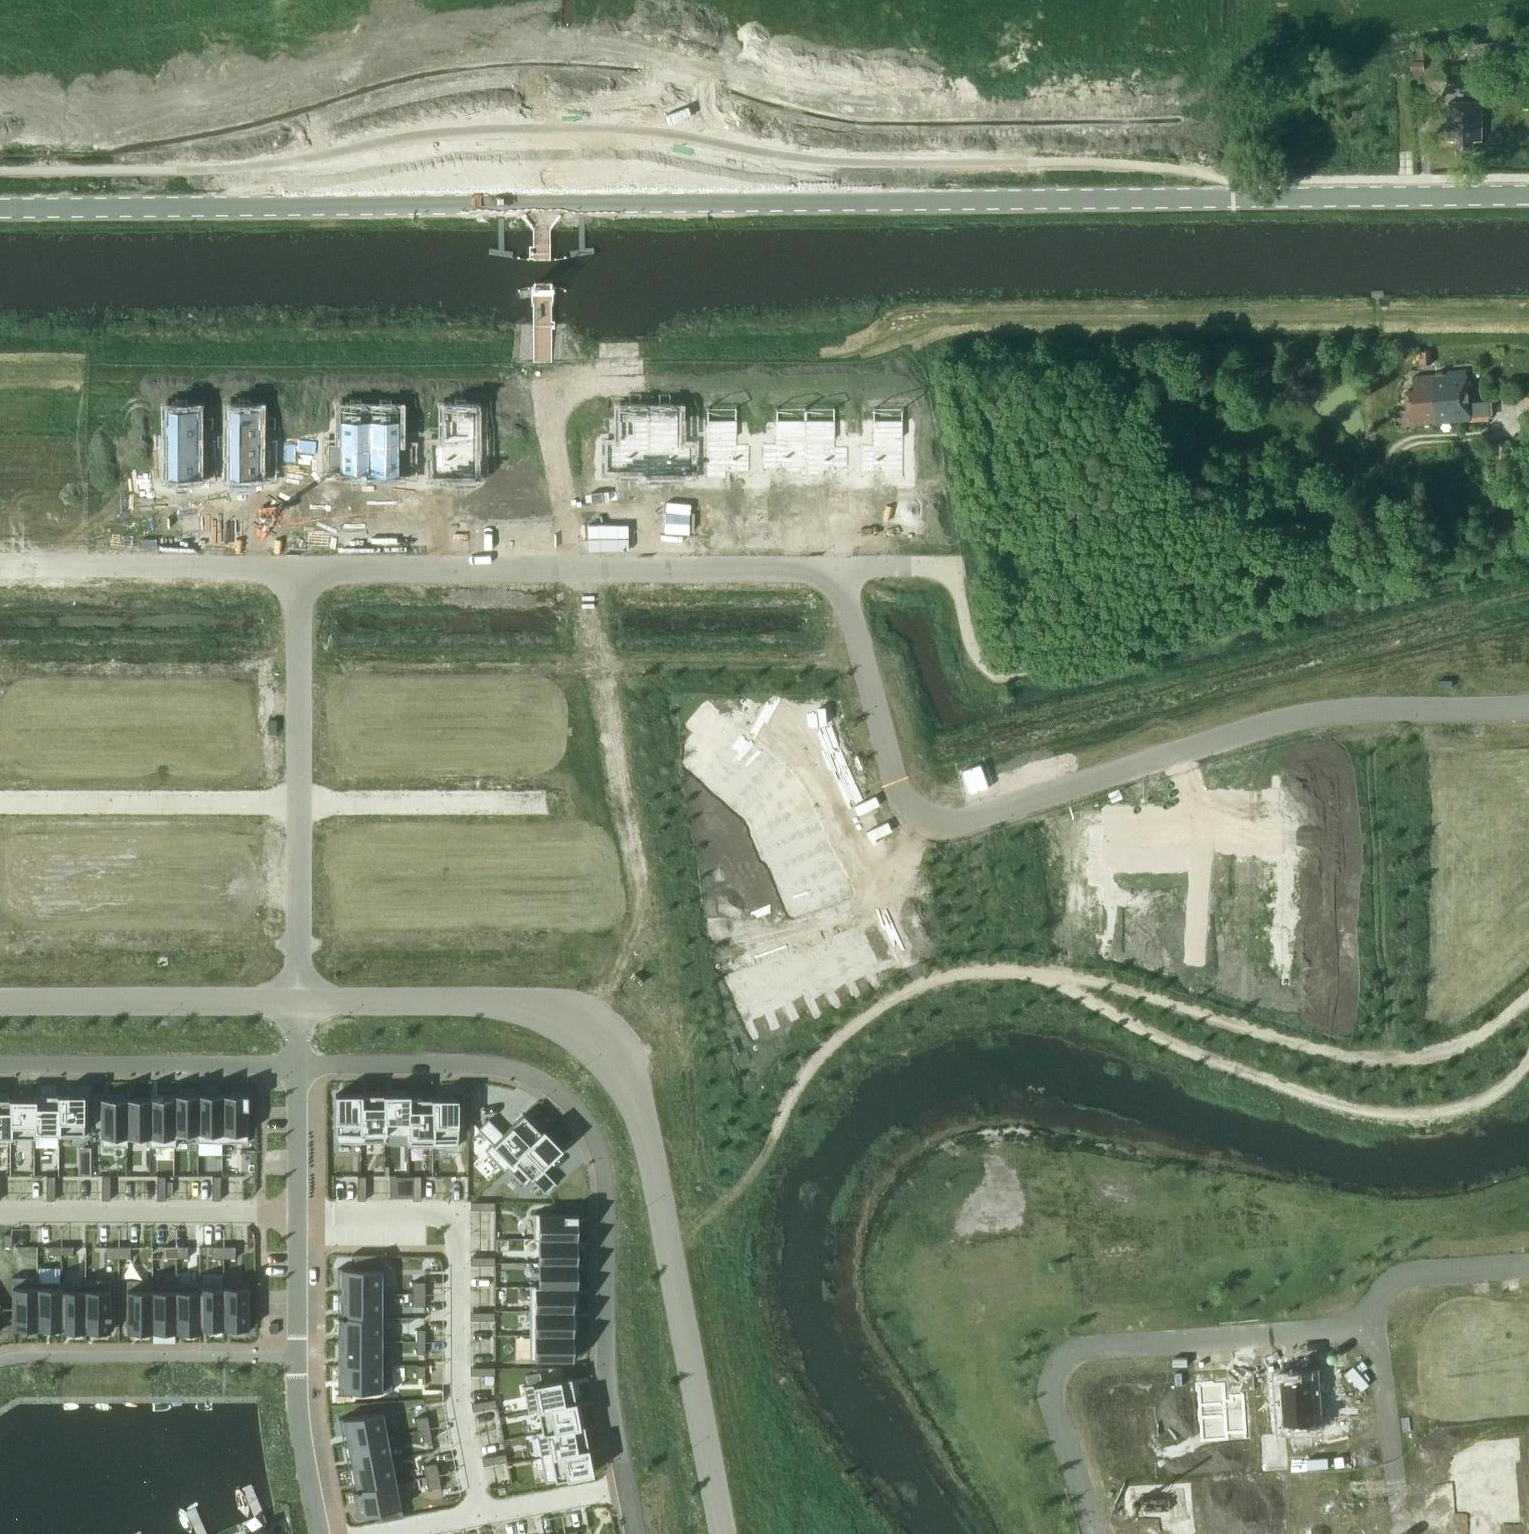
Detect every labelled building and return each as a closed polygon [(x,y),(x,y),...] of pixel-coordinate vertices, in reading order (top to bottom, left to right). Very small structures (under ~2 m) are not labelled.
[(1522,41),(1467,45),(1469,70),(1524,66),(1522,41)] [(1413,66),(1426,65),(1425,56),(1413,57),(1413,66)] [(1482,141),(1482,102),(1449,102),(1449,141),(1455,141),(1455,148),(1474,148),(1474,141),(1482,141)] [(1420,352),(1421,366),(1433,365),(1433,351),(1420,352)] [(1414,390),(1407,390),(1410,425),(1471,419),(1467,370),(1437,372),(1437,375),(1413,377),(1414,390)] [(1490,399),(1472,401),(1474,419),(1492,417),(1490,399)] [(166,408),(166,476),(197,476),(197,464),(210,464),(210,454),(197,454),(197,408),(166,408)] [(228,408),(228,476),(259,476),(259,464),(272,464),(272,454),(259,454),(259,408),(228,408)] [(327,453),(327,463),(340,463),(340,471),(370,471),(370,408),(340,408),(340,453),(327,453)] [(370,471),(370,474),(399,474),(399,466),(412,466),(412,456),(399,456),(399,408),(370,408),(370,471)] [(431,454),(431,464),(445,464),(445,476),(475,476),(475,408),(445,408),(445,454),(431,454)] [(606,453),(606,463),(619,463),(619,471),(649,471),(649,408),(619,408),(619,453),(606,453)] [(649,471),(649,474),(678,474),(678,466),(692,466),(692,456),(678,456),(678,408),(649,408),(649,471)] [(706,408),(706,476),(736,476),(736,464),(750,464),(750,454),(736,454),(736,408),(706,408)] [(763,453),(763,463),(776,463),(776,471),(806,471),(806,408),(776,408),(776,453),(763,453)] [(806,471),(806,474),(835,474),(835,466),(848,466),(848,456),(835,456),(835,408),(806,408),(806,471)] [(861,454),(861,464),(874,464),(874,476),(905,477),(905,408),(874,408),(874,454),(861,454)] [(1506,460),(1507,443),(1496,443),(1495,459),(1506,460)] [(249,505),(249,516),(273,516),(273,505),(249,505)] [(667,505),(667,516),(691,516),(691,505),(667,505)] [(710,700),(689,726),(698,734),(720,709),(710,700)] [(698,734),(687,746),(710,766),(743,728),(720,709),(698,734)] [(743,728),(710,766),(727,780),(759,742),(743,728)] [(759,742),(727,780),(743,794),(776,756),(759,742)] [(776,756),(743,794),(761,809),(794,771),(776,756)] [(807,792),(799,796),(804,807),(812,804),(807,792)] [(799,796),(792,799),(797,811),(804,807),(799,796)] [(792,799),(785,803),(790,814),(797,811),(792,799)] [(785,803),(777,806),(782,817),(782,818),(790,814),(785,803)] [(782,817),(767,824),(776,845),(822,824),(812,804),(804,807),(797,811),(790,814),(782,818),(782,817)] [(822,824),(776,845),(785,865),(831,844),(822,824)] [(1048,850),(1048,868),(1091,868),(1091,853),(1099,854),(1099,826),(1060,827),(1060,850),(1048,850)] [(1298,859),(1298,884),(1338,884),(1338,862),(1350,862),(1350,843),(1346,843),(1346,844),(1306,844),(1306,845),(1306,859),(1298,859)] [(831,844),(785,865),(794,885),(840,864),(831,844)] [(1238,856),(1238,873),(1273,873),(1273,856),(1238,856)] [(840,864),(794,885),(807,912),(853,892),(840,864)] [(1048,868),(1048,886),(1060,886),(1060,909),(1068,909),(1068,908),(1099,908),(1099,907),(1099,882),(1091,882),(1091,868),(1048,868)] [(1225,913),(1225,914),(1261,914),(1261,916),(1269,916),(1269,900),(1277,900),(1277,873),(1273,873),(1238,873),(1238,897),(1225,897),(1225,913)] [(1298,884),(1298,910),(1306,910),(1306,925),(1350,925),(1350,907),(1338,907),(1338,884),(1298,884)] [(1128,905),(1128,930),(1168,930),(1168,908),(1180,908),(1180,889),(1136,889),(1136,905),(1128,905)] [(1056,931),(1056,950),(1099,950),(1099,934),(1107,934),(1107,907),(1099,907),(1099,908),(1068,908),(1068,909),(1068,931),(1056,931)] [(859,925),(831,937),(852,983),(879,970),(859,925)] [(1128,930),(1128,956),(1136,956),(1136,972),(1180,972),(1180,953),(1168,953),(1168,930),(1128,930)] [(831,937),(811,946),(832,992),(852,983),(831,937)] [(793,955),(791,955),(809,994),(808,994),(811,1002),(832,992),(811,946),(793,955)] [(790,948),(769,958),(789,1003),(808,994),(809,994),(791,955),(793,955),(790,948)] [(769,958),(749,967),(770,1012),(789,1003),(769,958)] [(749,967),(728,976),(749,1021),(770,1012),(749,967)] [(34,1097),(33,1132),(36,1132),(57,1132),(57,1093),(34,1093),(34,1097)] [(57,1132),(57,1137),(84,1137),(84,1093),(57,1093),(57,1132)] [(173,1093),(173,1097),(176,1097),(176,1136),(197,1136),(197,1094),(173,1093)] [(197,1094),(197,1136),(197,1142),(222,1142),(222,1093),(197,1094)] [(222,1093),(222,1142),(248,1142),(248,1093),(222,1093)] [(336,1094),(335,1142),(361,1142),(361,1094),(336,1094)] [(361,1094),(361,1142),(386,1142),(386,1132),(386,1094),(361,1094)] [(386,1094),(386,1132),(408,1132),(410,1132),(410,1098),(410,1094),(386,1094)] [(12,1136),(12,1097),(0,1097),(0,1136),(12,1136)] [(12,1097),(12,1136),(36,1136),(36,1132),(33,1132),(34,1097),(12,1097)] [(101,1098),(101,1146),(128,1146),(128,1136),(128,1097),(101,1098)] [(128,1097),(128,1136),(149,1136),(149,1097),(128,1097)] [(149,1136),(149,1146),(176,1146),(176,1136),(176,1097),(173,1097),(149,1097),(149,1136)] [(408,1132),(407,1146),(432,1146),(432,1098),(410,1098),(410,1132),(408,1132)] [(432,1098),(432,1146),(458,1145),(458,1098),(432,1098)] [(478,1129),(489,1119),(475,1104),(471,1109),(471,1121),(478,1129)] [(489,1119),(478,1129),(492,1143),(486,1150),(504,1169),(507,1167),(525,1150),(523,1148),(541,1131),(524,1113),(503,1133),(489,1119)] [(525,1150),(507,1167),(524,1184),(531,1177),(545,1192),(556,1182),(542,1167),(562,1147),(543,1128),(541,1131),(523,1148),(525,1150)] [(47,1175),(47,1187),(55,1187),(55,1175),(47,1175)] [(158,1175),(158,1187),(166,1187),(166,1175),(158,1175)] [(213,1175),(213,1187),(221,1187),(221,1175),(213,1175)] [(358,1176),(358,1188),(366,1188),(366,1176),(358,1176)] [(413,1176),(413,1188),(421,1188),(421,1176),(413,1176)] [(47,1187),(47,1199),(55,1199),(55,1187),(47,1187)] [(158,1187),(158,1199),(166,1199),(166,1187),(158,1187)] [(213,1187),(213,1199),(221,1199),(221,1187),(213,1187)] [(358,1188),(358,1200),(366,1200),(366,1188),(358,1188)] [(413,1188),(413,1200),(421,1200),(421,1188),(413,1188)] [(471,1201),(471,1209),(483,1209),(483,1201),(471,1201)] [(533,1213),(533,1239),(538,1239),(577,1239),(577,1213),(533,1213)] [(4,1234),(4,1246),(12,1246),(12,1234),(4,1234)] [(538,1239),(538,1261),(577,1261),(577,1239),(538,1239)] [(164,1245),(164,1258),(176,1258),(176,1245),(164,1245)] [(176,1245),(176,1258),(188,1258),(188,1245),(176,1245)] [(224,1246),(224,1258),(236,1258),(236,1245),(224,1246)] [(50,1246),(50,1258),(62,1258),(62,1246),(50,1246)] [(62,1246),(62,1258),(74,1258),(74,1246),(62,1246)] [(107,1246),(107,1258),(119,1258),(119,1246),(107,1246)] [(119,1246),(119,1258),(131,1258),(131,1246),(119,1246)] [(212,1246),(212,1258),(224,1258),(224,1246),(212,1246)] [(338,1268),(338,1293),(383,1293),(383,1254),(355,1254),(355,1268),(338,1268)] [(471,1256),(471,1264),(483,1264),(483,1256),(471,1256)] [(538,1261),(539,1284),(556,1284),(556,1288),(573,1288),(577,1288),(577,1287),(577,1261),(538,1261)] [(13,1308),(13,1328),(38,1328),(38,1276),(19,1276),(13,1276),(13,1308)] [(38,1276),(38,1328),(60,1328),(60,1281),(40,1281),(40,1276),(38,1276)] [(60,1328),(60,1331),(86,1331),(86,1280),(84,1279),(84,1284),(63,1284),(63,1281),(60,1281),(60,1328)] [(86,1280),(86,1331),(111,1331),(111,1279),(86,1280)] [(127,1279),(127,1331),(151,1331),(151,1279),(127,1279)] [(151,1279),(151,1331),(176,1331),(176,1284),(154,1284),(154,1279),(151,1279)] [(200,1284),(200,1331),(202,1331),(202,1328),(225,1328),(225,1281),(222,1281),(222,1286),(202,1286),(202,1284),(200,1284)] [(225,1281),(225,1328),(249,1328),(249,1281),(225,1281)] [(176,1284),(176,1331),(200,1331),(200,1284),(198,1284),(176,1284)] [(530,1284),(530,1312),(573,1312),(573,1288),(556,1288),(556,1284),(539,1284),(530,1284)] [(338,1293),(338,1317),(383,1317),(383,1293),(338,1293)] [(1511,1338),(1513,1359),(1528,1358),(1528,1310),(1514,1311),(1516,1338),(1511,1338)] [(471,1311),(471,1319),(483,1319),(483,1311),(471,1311)] [(483,1311),(483,1319),(495,1319),(495,1311),(483,1311)] [(530,1324),(530,1336),(573,1336),(573,1312),(530,1312),(530,1324)] [(1487,1313),(1439,1316),(1443,1366),(1461,1365),(1462,1371),(1491,1369),(1487,1313)] [(338,1317),(338,1341),(383,1341),(383,1317),(338,1317)] [(417,1329),(417,1341),(425,1341),(425,1329),(417,1329)] [(530,1336),(530,1360),(573,1360),(573,1336),(530,1336)] [(338,1341),(338,1365),(383,1365),(383,1341),(338,1341)] [(417,1341),(417,1353),(425,1353),(425,1341),(417,1341)] [(338,1365),(338,1390),(383,1390),(383,1365),(338,1365)] [(417,1365),(417,1377),(425,1377),(425,1365),(417,1365)] [(471,1367),(471,1375),(483,1375),(483,1367),(471,1367)] [(483,1367),(483,1375),(495,1375),(495,1367),(483,1367)] [(571,1376),(523,1385),(528,1411),(538,1410),(576,1402),(571,1376)] [(1312,1376),(1283,1378),(1286,1423),(1315,1421),(1314,1412),(1324,1411),(1323,1393),(1313,1394),(1312,1376)] [(1221,1382),(1195,1383),(1198,1440),(1224,1438),(1224,1432),(1242,1431),(1240,1393),(1227,1394),(1227,1399),(1222,1400),(1221,1382)] [(484,1400),(472,1403),(473,1411),(485,1408),(484,1400)] [(576,1402),(538,1410),(542,1431),(580,1424),(576,1402)] [(383,1410),(339,1419),(340,1422),(343,1421),(347,1441),(344,1442),(344,1443),(388,1435),(383,1410)] [(427,1415),(420,1417),(422,1429),(430,1427),(427,1415)] [(542,1431),(536,1432),(541,1457),(588,1448),(584,1423),(580,1424),(542,1431)] [(430,1427),(422,1429),(424,1440),(432,1439),(430,1427)] [(388,1435),(344,1443),(344,1445),(348,1444),(352,1465),(348,1465),(348,1467),(392,1458),(388,1435)] [(1511,1443),(1485,1445),(1486,1458),(1502,1456),(1502,1457),(1512,1457),(1511,1443)] [(588,1448),(541,1457),(546,1481),(593,1472),(588,1448)] [(507,1453),(495,1456),(497,1464),(509,1461),(507,1453)] [(495,1456),(484,1458),(485,1466),(497,1464),(495,1456)] [(1486,1458),(1459,1459),(1461,1484),(1504,1481),(1502,1457),(1502,1456),(1486,1458)] [(392,1458),(348,1467),(349,1468),(352,1468),(356,1488),(353,1489),(353,1490),(397,1482),(392,1458)] [(436,1462),(428,1464),(431,1475),(439,1474),(436,1462)] [(439,1474),(431,1475),(433,1487),(441,1486),(439,1474)] [(1461,1484),(1458,1484),(1460,1509),(1489,1507),(1505,1506),(1505,1505),(1504,1481),(1461,1484)] [(397,1482),(353,1490),(353,1492),(357,1491),(361,1511),(357,1512),(358,1515),(379,1511),(380,1518),(377,1518),(378,1521),(403,1517),(402,1507),(397,1482)] [(1310,1485),(1279,1488),(1280,1510),(1295,1509),(1296,1523),(1336,1521),(1335,1497),(1311,1499),(1310,1485)] [(1178,1488),(1130,1491),(1132,1517),(1164,1515),(1180,1514),(1180,1513),(1178,1488)] [(1505,1506),(1489,1507),(1490,1520),(1516,1518),(1515,1505),(1505,1505),(1505,1506)] [(1180,1514),(1164,1515),(1165,1527),(1190,1526),(1189,1512),(1180,1513),(1180,1514)] [(1336,1521),(1296,1523),(1296,1533),(1337,1533),(1336,1521)] [(246,1533),(273,1533),(269,1524),(246,1533)]
